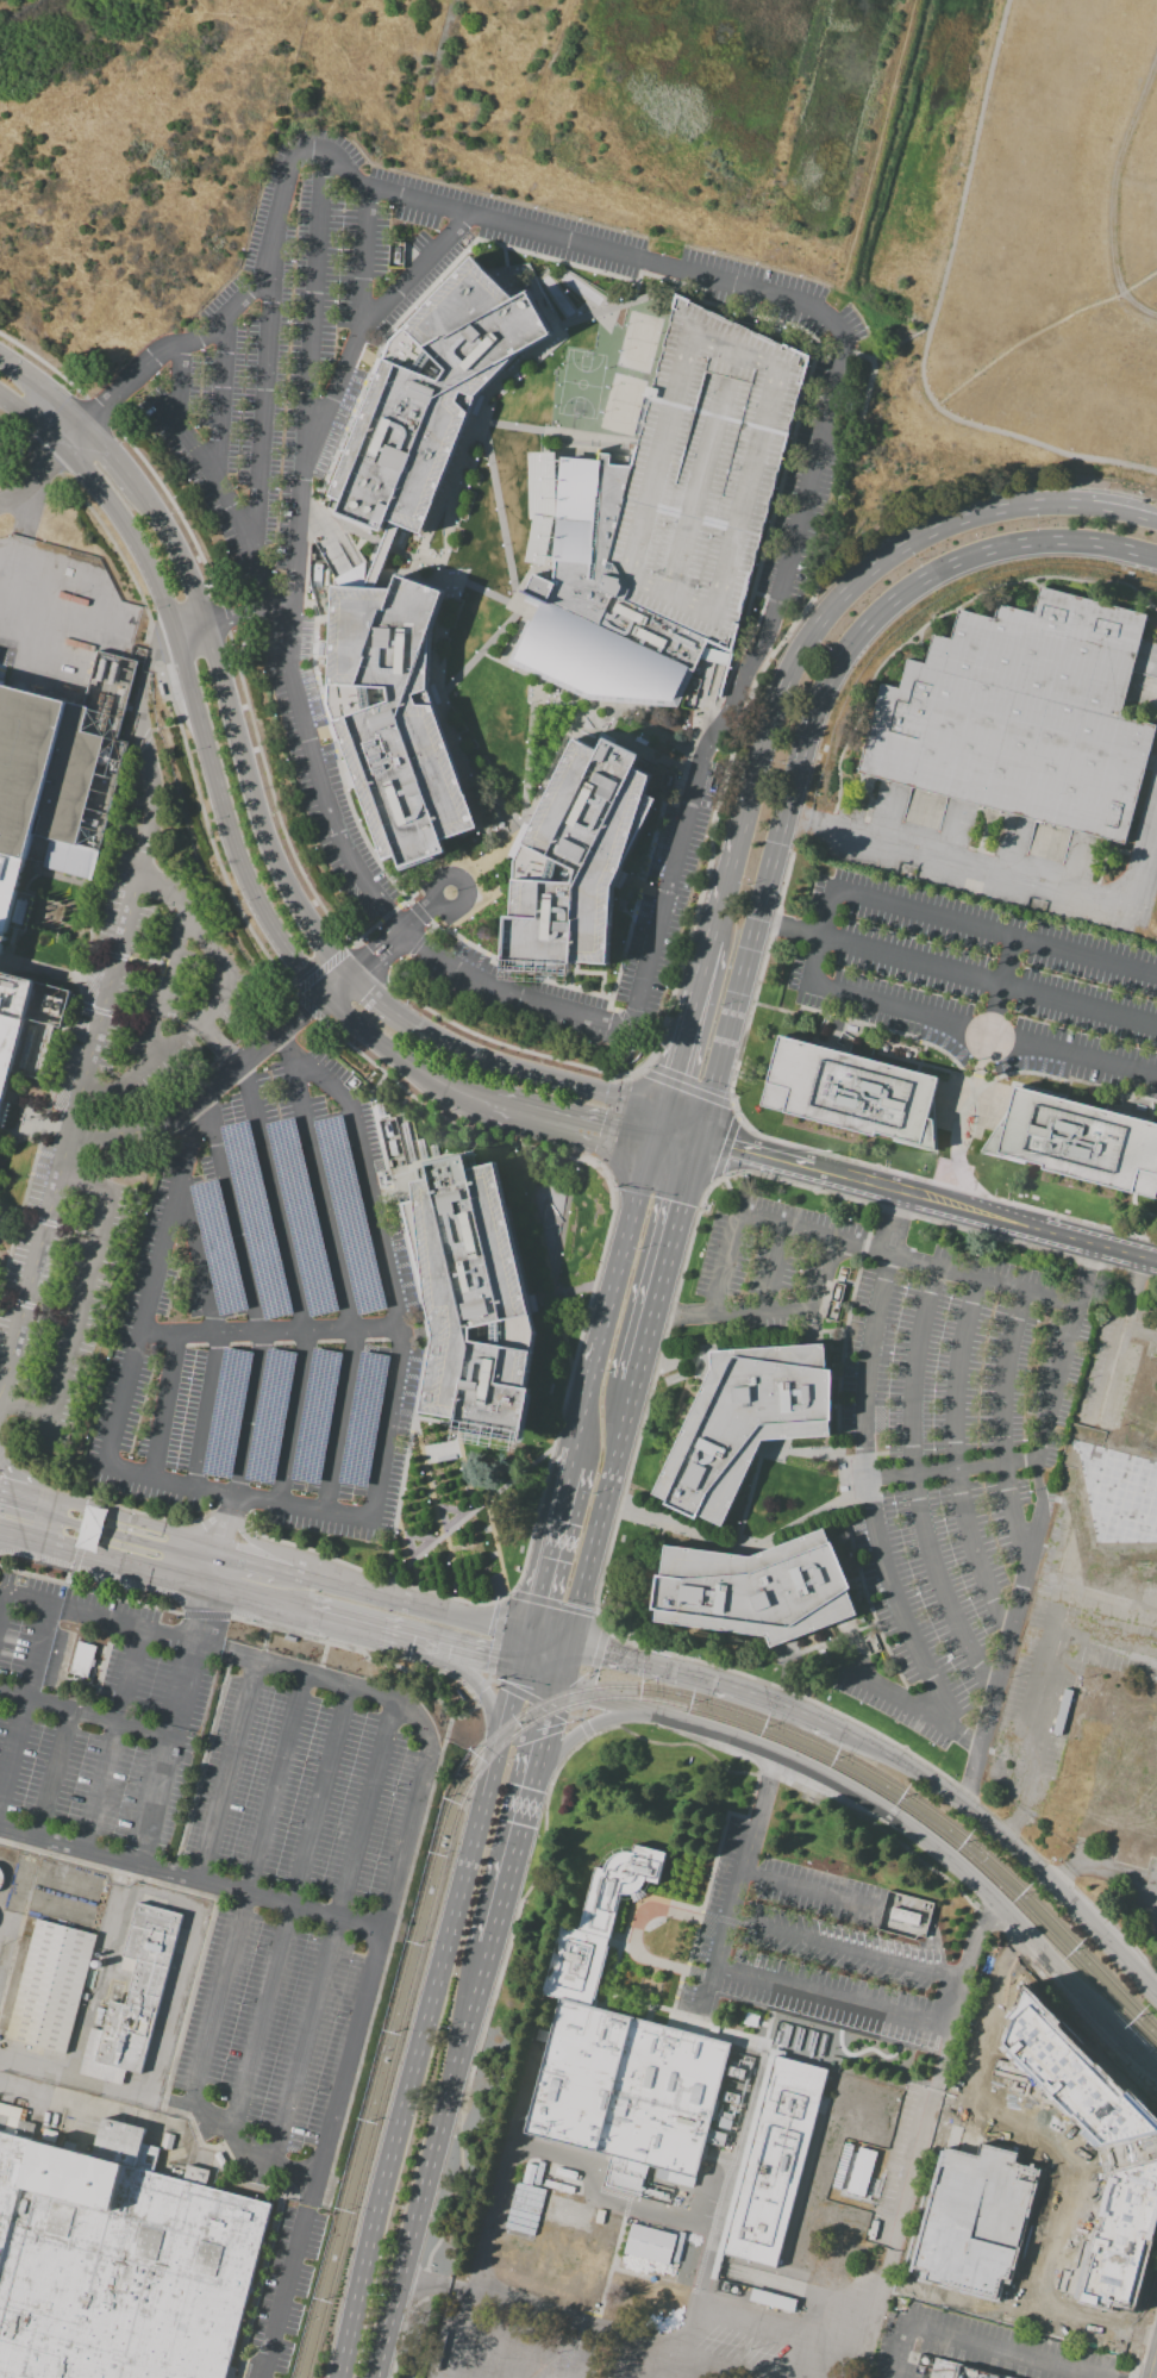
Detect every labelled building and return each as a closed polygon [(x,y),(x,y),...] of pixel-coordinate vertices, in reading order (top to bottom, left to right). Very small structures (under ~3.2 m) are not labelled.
[(336,492),(421,543),(488,389),(561,326),(534,286),(520,286),(479,250),(401,324),(336,492)] [(497,267),(501,296),(533,292),(536,309),(541,309),(534,262),(497,267)] [(688,298),(808,352),(738,656),(599,587),(688,298)] [(519,663),(593,701),(682,709),(708,642),(595,589),(637,463),(617,462),(618,452),(606,449),(605,456),(569,454),(558,580),(539,572),(530,592),(546,600),(519,663)] [(389,863),(402,859),(406,873),(451,856),(446,845),(488,829),(433,691),(434,632),(450,589),(405,572),(399,586),(338,585),(329,705),(389,863)] [(1127,838),(1152,724),(1121,717),(1144,611),(1038,588),(1032,612),(995,604),(993,618),(956,610),(950,638),(930,634),(924,663),(905,659),(898,688),(878,683),(857,780),(1127,838)] [(31,835),(65,844),(93,743),(69,737),(75,712),(0,692),(0,954),(31,835)] [(511,970),(520,861),(578,738),(612,754),(617,741),(651,757),(644,769),(661,778),(628,874),(619,890),(619,972),(511,970)] [(33,984),(0,974),(0,1110),(33,984)] [(767,1105),(782,1034),(948,1081),(936,1154),(767,1105)] [(1015,1087),(1156,1127),(1156,1195),(1156,1199),(980,1151),(997,1126),(1001,1126),(1005,1126),(1015,1087)] [(423,1412),(431,1328),(400,1204),(414,1200),(412,1181),(429,1176),(426,1165),(465,1156),(468,1167),(494,1163),(540,1325),(531,1378),(537,1379),(526,1433),(423,1412)] [(655,1492),(720,1527),(763,1437),(831,1437),(834,1363),(827,1362),(826,1338),(709,1352),(711,1367),(655,1492)] [(107,1511),(88,1505),(75,1544),(94,1550),(107,1511)] [(653,1621),(663,1546),(750,1555),(824,1527),(856,1614),(770,1647),(765,1635),(653,1621)] [(79,1641),(101,1647),(93,1685),(70,1679),(79,1641)] [(582,1929),(612,1936),(625,1898),(649,1883),(659,1885),(669,1850),(637,1845),(612,1848),(593,1866),(582,1929)] [(888,1891),(934,1904),(928,1924),(924,1942),(877,1930),(882,1911),(888,1891)] [(137,1905),(182,1917),(139,2074),(94,2062),(137,1905)] [(36,1920),(95,1935),(62,2065),(2,2048),(36,1920)] [(1005,2046),(1100,2147),(1156,2130),(1156,2127),(1024,1987),(1005,2046)] [(549,1998),(726,2046),(692,2179),(514,2132),(549,1998)] [(770,2059),(825,2074),(770,2277),(715,2261),(770,2059)] [(274,2205),(227,2377),(0,2377),(0,2132),(274,2205)] [(943,2147),(907,2282),(1003,2307),(1039,2172),(1015,2166),(1019,2153),(976,2141),(972,2154),(965,2153),(943,2147)] [(1115,2168),(1156,2158),(1156,2218),(1133,2310),(1082,2298),(1115,2168)] [(623,2224),(681,2240),(669,2285),(611,2270),(623,2224)] [(738,2297),(715,2290),(718,2279),(742,2285),(738,2297)] [(752,2289),(798,2301),(794,2314),(749,2301),(752,2289)] [(931,2358),(1008,2377),(926,2377),(931,2358)]
